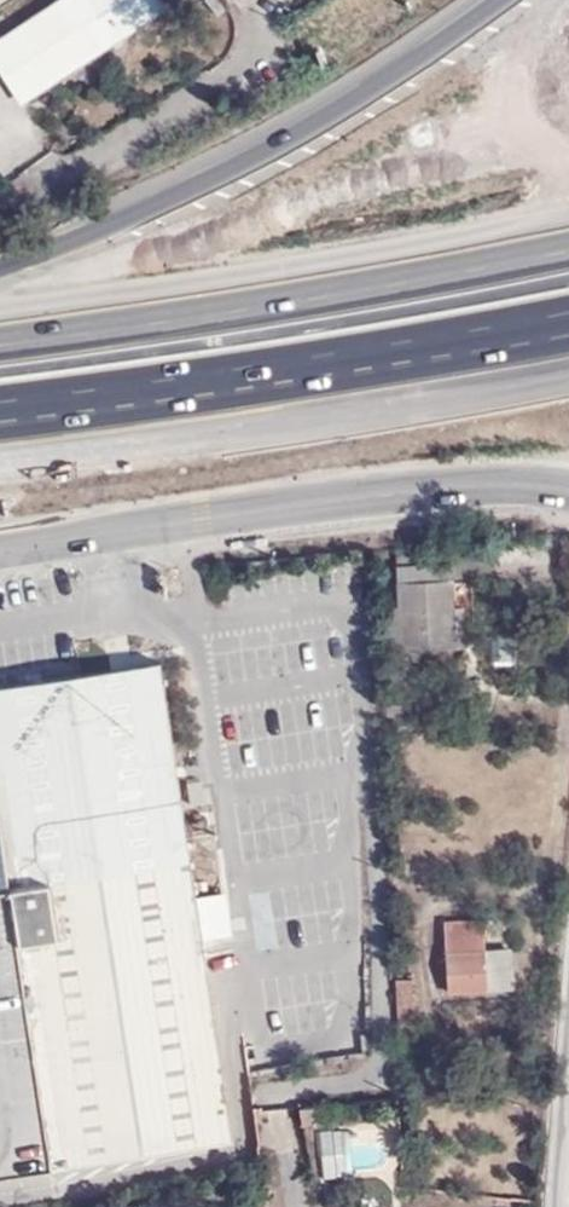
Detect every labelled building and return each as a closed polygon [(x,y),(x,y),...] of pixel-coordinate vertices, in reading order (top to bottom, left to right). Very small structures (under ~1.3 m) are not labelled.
[(0,39),(0,69),(20,102),(171,5),(168,0),(62,0),(0,39)] [(486,590),(484,544),(393,554),(394,570),(443,568),(444,594),(486,590)] [(447,653),(444,594),(443,568),(394,570),(397,618),(373,619),(377,673),(399,671),(398,655),(447,653)] [(162,664),(70,679),(104,894),(199,882),(162,664)] [(104,894),(70,679),(0,689),(0,834),(9,894),(50,1173),(230,1143),(199,882),(104,894)] [(50,1173),(9,894),(0,834),(0,1180),(50,1173)] [(517,987),(514,944),(487,946),(485,917),(449,919),(454,991),(517,987)] [(321,1176),(360,1173),(356,1126),(317,1130),(321,1176)]
